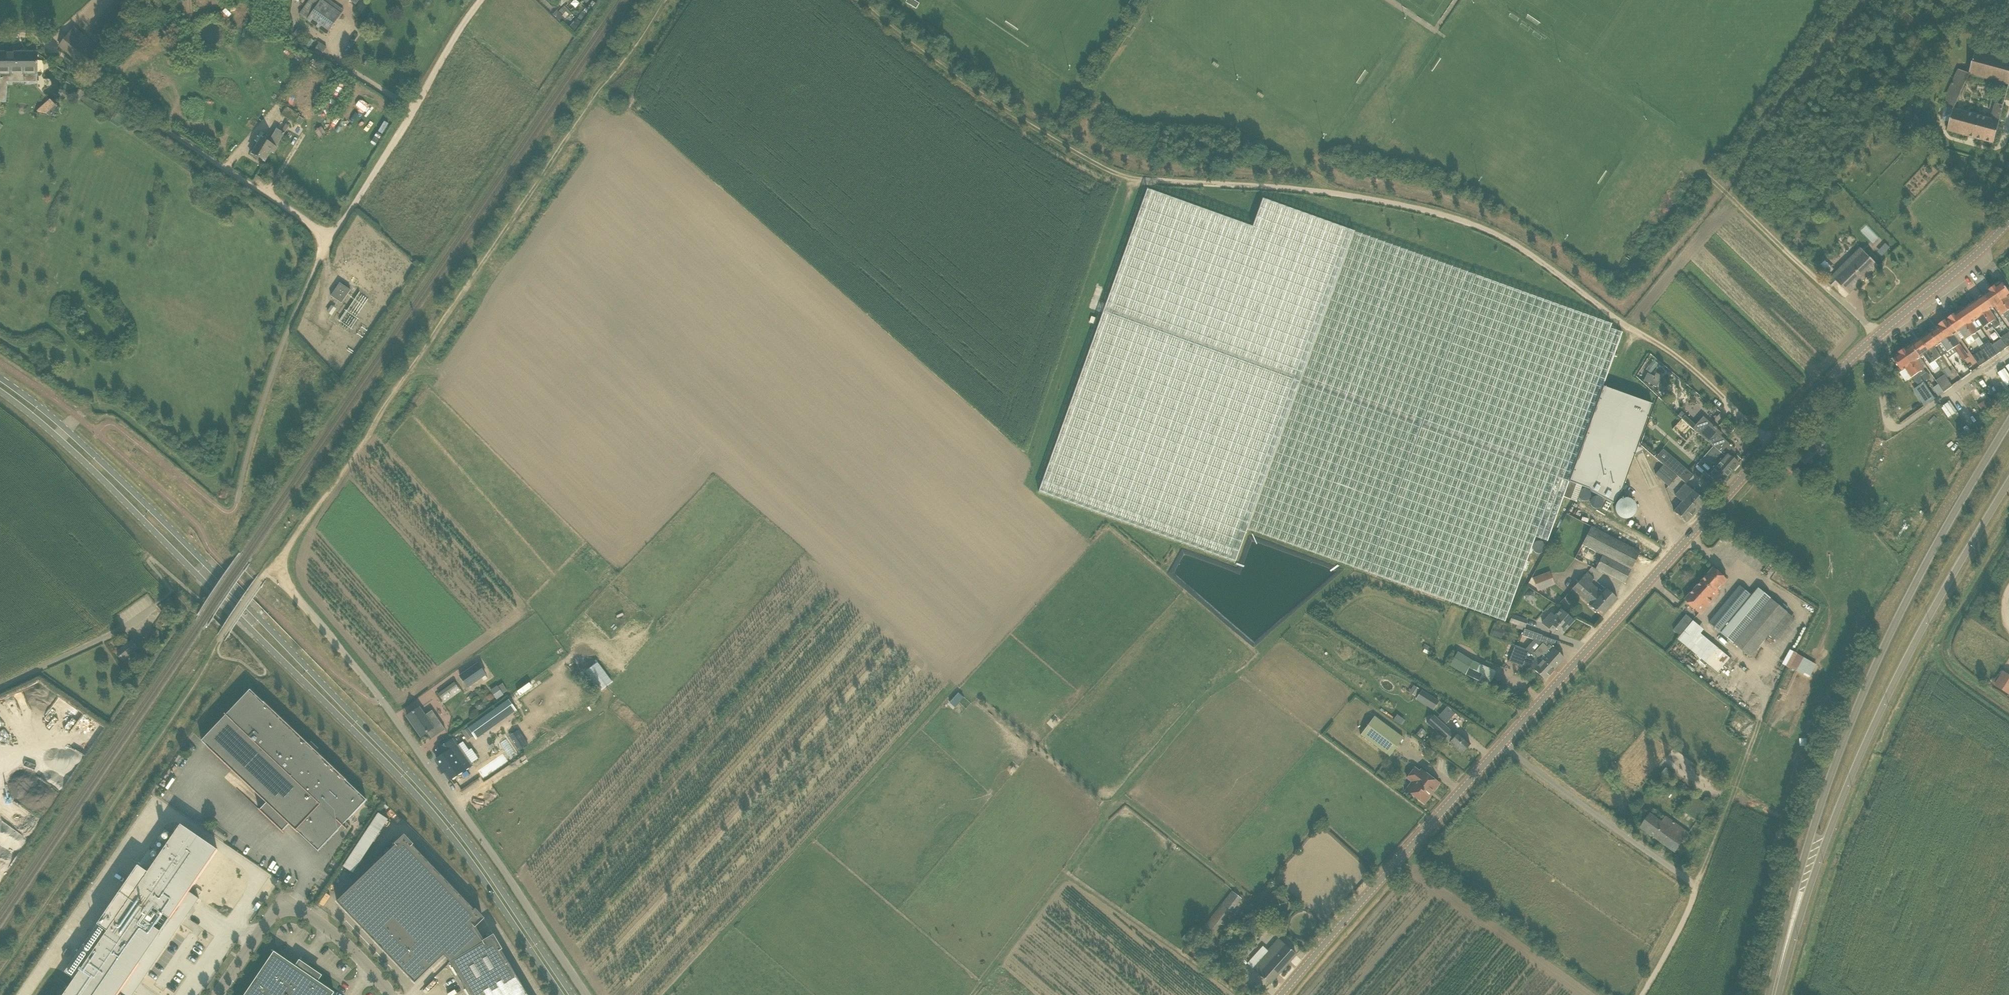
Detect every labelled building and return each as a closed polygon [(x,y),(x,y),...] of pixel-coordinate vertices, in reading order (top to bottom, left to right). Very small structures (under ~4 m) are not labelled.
[(103,37),(128,7),(120,0),(116,0),(92,28),(103,37)] [(327,34),(342,13),(323,0),(310,0),(299,15),(327,34)] [(916,9),(920,4),(914,0),(907,0),(906,2),(916,9)] [(564,6),(559,12),(567,20),(572,14),(564,6)] [(583,22),(591,13),(586,9),(579,18),(583,22)] [(60,46),(86,66),(100,48),(74,28),(60,46)] [(1869,56),(1871,53),(1863,47),(1860,50),(1869,56)] [(320,57),(323,52),(316,48),(313,53),(320,57)] [(1969,74),(2003,82),(2002,83),(2008,85),(2008,61),(1975,52),(1969,73),(1969,74)] [(38,63),(38,53),(0,53),(0,73),(11,73),(12,73),(11,80),(25,80),(25,75),(38,74),(38,63)] [(1959,69),(1942,104),(1945,105),(1941,120),(1949,122),(1947,131),(1993,143),(2004,106),(1995,103),(1991,119),(1954,109),(1969,74),(1969,73),(1959,69)] [(321,104),(332,111),(349,86),(338,79),(321,104)] [(80,89),(74,97),(80,102),(86,94),(80,89)] [(50,99),(38,110),(38,112),(52,114),(56,105),(50,99)] [(300,114),(286,106),(281,114),(296,123),(300,114)] [(250,154),(257,158),(258,156),(265,161),(271,150),(274,152),(285,133),(277,129),(269,142),(262,138),(255,151),(253,150),(250,154)] [(1568,482),(1602,388),(1622,333),(1610,328),(1611,324),(1354,232),(1263,199),(1252,227),(1147,190),(1039,492),(1235,562),(1247,529),(1340,563),(1447,600),(1504,622),(1535,537),(1547,542),(1563,497),(1570,499),(1576,485),(1568,482)] [(1878,265),(1871,258),(1864,251),(1834,279),(1849,294),(1878,265)] [(1997,286),(1996,285),(1992,288),(2008,311),(2008,313),(2008,300),(2008,298),(2008,296),(2008,293),(2002,282),(1997,286)] [(340,283),(331,296),(342,303),(351,290),(340,283)] [(2003,314),(2008,311),(1992,288),(1988,291),(1983,295),(1992,308),(1996,306),(2002,315),(2003,314)] [(2000,326),(1996,319),(1989,310),(1992,308),(1983,295),(1974,301),(1993,327),(1994,330),(2000,326)] [(1989,330),(1993,327),(1974,301),(1966,307),(1974,320),(1977,318),(1984,327),(1987,332),(1989,330)] [(1975,340),(1979,337),(1976,333),(1981,329),(1974,320),(1966,307),(1957,313),(1956,313),(1972,336),(1975,340)] [(1960,331),(1966,340),(1969,345),(1975,341),(1975,340),(1972,336),(1956,313),(1947,319),(1956,333),(1960,331)] [(1954,348),(1960,344),(1953,335),(1956,333),(1947,319),(1938,326),(1954,348)] [(1948,359),(1957,353),(1954,348),(1938,326),(1929,332),(1938,345),(1944,355),(1945,354),(1948,359)] [(1942,371),(1948,367),(1941,357),(1944,355),(1938,345),(1929,332),(1920,338),(1935,361),(1942,371)] [(2001,339),(2007,348),(2007,347),(2008,346),(2008,332),(2000,338),(2001,339)] [(1930,364),(1935,361),(1920,338),(1911,345),(1920,358),(1924,355),(1930,364)] [(2007,348),(2001,339),(1992,346),(1998,354),(2007,348)] [(1998,354),(1992,346),(1991,346),(1988,341),(1984,344),(1979,347),(1981,350),(1988,360),(1998,354)] [(1920,377),(1926,373),(1917,360),(1920,358),(1911,345),(1906,348),(1902,351),(1920,377)] [(1960,356),(1966,352),(1962,347),(1957,351),(1960,356)] [(1980,366),(1988,360),(1981,350),(1972,356),(1974,358),(1980,366)] [(1919,386),(1924,382),(1920,377),(1902,351),(1898,354),(1893,358),(1902,371),(1905,368),(1912,378),(1912,377),(1919,386)] [(1924,382),(1931,378),(1927,372),(1926,373),(1920,377),(1924,382)] [(1643,380),(1651,384),(1654,376),(1647,373),(1643,380)] [(1662,376),(1656,373),(1654,376),(1651,384),(1650,384),(1657,387),(1662,376)] [(1997,373),(1990,378),(1999,391),(2006,387),(1997,373)] [(1952,386),(1947,379),(1945,375),(1936,380),(1944,392),(1952,386)] [(1926,385),(1915,392),(1924,406),(1925,406),(1935,399),(1926,385)] [(1569,482),(1576,485),(1586,488),(1616,505),(1623,486),(1624,485),(1619,483),(1625,470),(1630,473),(1631,473),(1628,471),(1633,456),(1639,444),(1638,442),(1651,405),(1612,391),(1605,388),(1602,388),(1569,482)] [(1989,407),(1985,400),(1978,405),(1983,412),(1989,407)] [(1948,403),(1954,413),(1957,411),(1950,401),(1948,403)] [(1720,462),(1731,472),(1738,463),(1729,455),(1735,449),(1720,435),(1722,433),(1703,416),(1692,428),(1695,431),(1711,445),(1714,447),(1725,457),(1720,462)] [(1725,457),(1714,447),(1703,459),(1714,468),(1708,474),(1720,485),(1731,472),(1720,462),(1725,457)] [(1686,483),(1693,475),(1663,449),(1656,457),(1686,483)] [(1663,465),(1655,474),(1668,486),(1677,477),(1663,465)] [(1624,484),(1629,475),(1624,472),(1619,482),(1624,484)] [(1668,487),(1675,494),(1685,483),(1678,476),(1668,487)] [(1673,512),(1686,522),(1705,501),(1692,490),(1685,484),(1675,496),(1682,502),(1673,512)] [(1595,569),(1624,584),(1640,552),(1591,526),(1582,544),(1602,555),(1595,569)] [(1531,548),(1542,553),(1546,543),(1535,538),(1531,548)] [(1727,579),(1715,568),(1700,584),(1715,597),(1718,594),(1719,592),(1717,590),(1727,579)] [(1589,605),(1601,617),(1617,599),(1605,588),(1600,594),(1590,584),(1594,579),(1587,572),(1572,589),(1590,605),(1589,605)] [(1533,578),(1538,591),(1550,586),(1545,573),(1533,578)] [(1685,600),(1700,614),(1715,597),(1700,584),(1685,600)] [(1788,613),(1759,589),(1752,597),(1740,586),(1709,623),(1750,657),(1769,635),(1788,613)] [(1562,634),(1573,621),(1560,610),(1554,617),(1551,613),(1542,623),(1552,632),(1555,628),(1562,634)] [(1509,623),(1525,628),(1527,620),(1512,615),(1509,623)] [(1685,630),(1678,624),(1674,630),(1681,636),(1685,630)] [(1494,627),(1492,635),(1502,638),(1504,630),(1494,627)] [(1524,629),(1522,636),(1540,642),(1542,636),(1524,629)] [(123,659),(138,648),(133,641),(118,652),(119,653),(118,654),(121,659),(122,658),(123,659)] [(1553,670),(1564,658),(1553,648),(1549,644),(1547,647),(1543,643),(1534,652),(1535,653),(1553,670)] [(1514,645),(1509,661),(1516,664),(1519,656),(1521,657),(1529,665),(1545,679),(1553,670),(1535,653),(1534,652),(1515,645),(1514,645)] [(1791,650),(1785,664),(1797,670),(1804,656),(1791,650)] [(1496,671),(1472,661),(1464,675),(1489,686),(1496,671)] [(486,675),(478,663),(460,676),(468,687),(486,675)] [(2008,694),(2008,676),(2008,675),(1999,688),(2008,695),(2008,694)] [(451,691),(457,686),(458,686),(455,682),(438,694),(441,698),(442,697),(449,692),(451,691)] [(1409,692),(1415,696),(1420,689),(1413,685),(1409,692)] [(498,686),(491,690),(497,700),(504,695),(498,686)] [(226,716),(202,741),(267,803),(260,810),(282,832),(289,824),(297,832),(298,832),(318,851),(367,800),(346,781),(347,780),(264,702),(263,702),(250,690),(226,715),(225,714),(226,716)] [(1437,701),(1421,691),(1416,699),(1432,709),(1437,701)] [(514,712),(507,702),(466,731),(472,740),(514,712)] [(432,739),(446,729),(432,710),(425,715),(419,707),(407,716),(421,737),(427,732),(432,739)] [(1438,715),(1446,721),(1451,715),(1444,709),(1438,715)] [(1374,717),(1361,735),(1389,757),(1402,738),(1374,717)] [(1443,725),(1439,721),(1439,722),(1435,719),(1429,725),(1440,735),(1440,734),(1462,754),(1470,744),(1458,733),(1455,736),(1447,728),(1446,729),(1443,725)] [(518,750),(528,745),(519,729),(509,734),(518,750)] [(471,766),(452,740),(438,750),(442,756),(437,760),(451,780),(458,775),(457,775),(463,771),(471,766)] [(1411,782),(1405,790),(1424,804),(1439,784),(1421,770),(1420,771),(1414,767),(1406,779),(1411,782)] [(1672,782),(1676,777),(1666,768),(1661,773),(1672,782)] [(353,872),(387,818),(377,811),(343,866),(353,872)] [(1675,852),(1689,833),(1666,816),(1662,822),(1650,813),(1640,827),(1675,852)] [(64,994),(118,994),(218,850),(181,824),(64,994)] [(501,949),(493,936),(485,941),(475,926),(483,918),(475,911),(412,845),(404,836),(397,844),(337,902),(415,983),(449,951),(456,959),(450,962),(468,994),(528,994),(501,949)] [(1221,904),(1230,911),(1240,898),(1232,892),(1221,904)] [(1230,911),(1221,904),(1211,917),(1220,923),(1230,911)] [(1198,934),(1206,941),(1212,934),(1220,923),(1211,917),(1198,934)] [(1261,932),(1266,924),(1257,917),(1250,926),(1260,933),(1261,932)] [(1270,984),(1290,961),(1296,955),(1285,945),(1278,939),(1267,950),(1269,952),(1254,969),(1270,984)] [(1207,963),(1215,953),(1204,946),(1197,956),(1207,963)] [(335,992),(317,980),(320,976),(306,966),(303,971),(272,950),(274,952),(245,994),(333,994),(335,992)]
